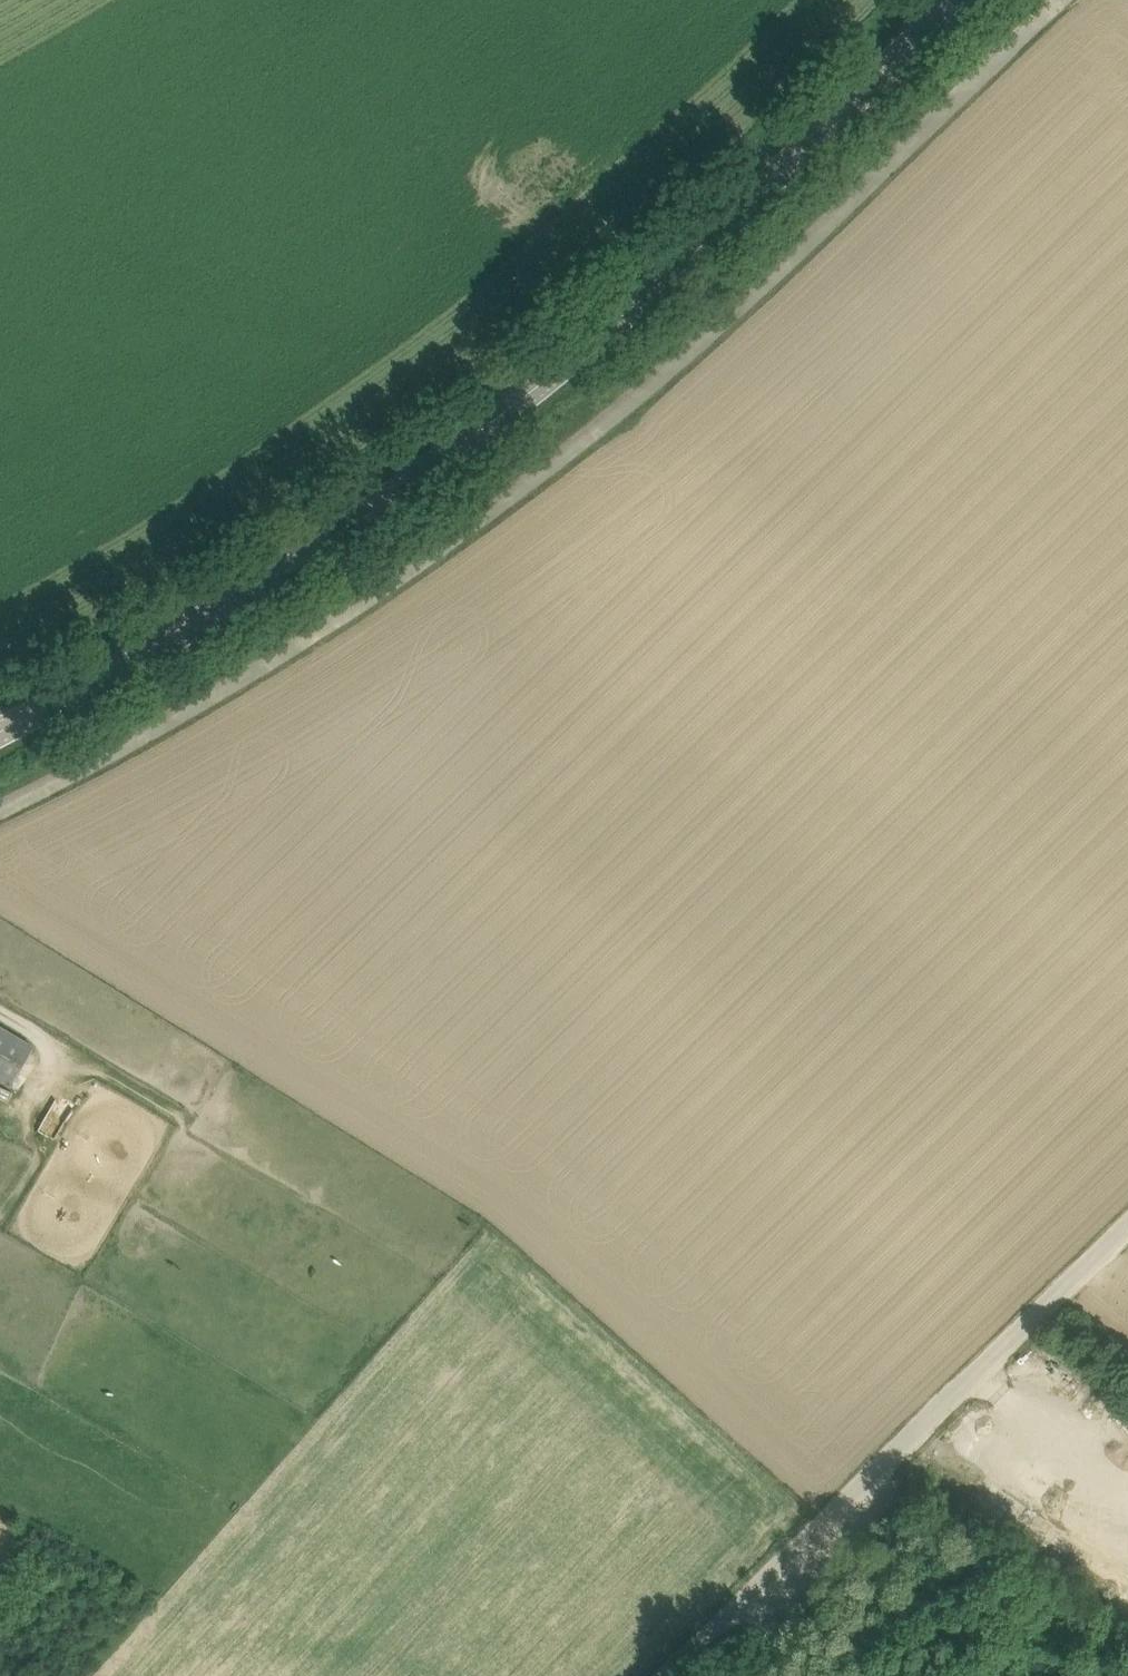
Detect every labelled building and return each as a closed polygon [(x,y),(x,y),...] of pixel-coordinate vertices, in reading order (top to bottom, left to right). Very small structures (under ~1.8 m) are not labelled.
[(10,1086),(34,1046),(0,1026),(0,1080),(10,1086)]
